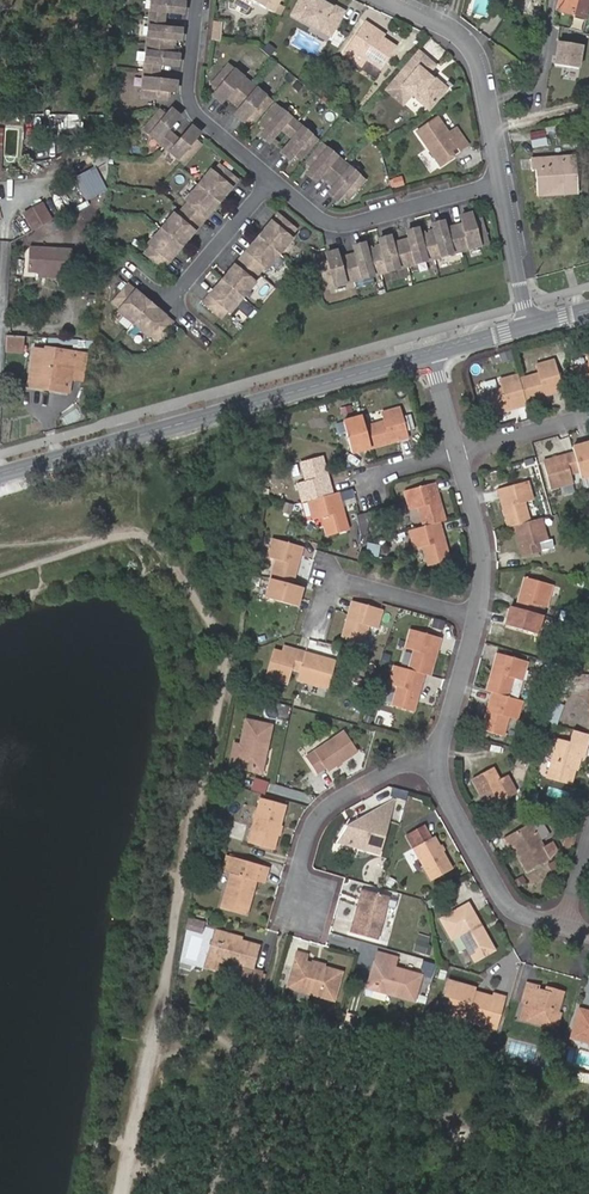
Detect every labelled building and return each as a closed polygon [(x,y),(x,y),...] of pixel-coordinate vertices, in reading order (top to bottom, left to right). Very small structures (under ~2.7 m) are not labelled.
[(152,17),(166,18),(167,10),(186,12),(186,1),(179,1),(179,0),(153,0),(152,17)] [(273,11),(279,0),(253,0),(273,11)] [(292,15),(319,30),(321,28),(329,25),(335,28),(345,11),(333,4),(332,6),(325,3),(326,1),(325,0),(300,0),(292,15)] [(583,0),(564,0),(563,2),(560,1),(558,7),(562,8),(561,10),(579,15),(583,0)] [(579,15),(588,18),(588,0),(583,0),(579,15)] [(152,17),(150,43),(175,45),(176,37),(184,38),(184,28),(166,27),(166,18),(152,17)] [(220,41),(222,22),(212,21),(210,40),(220,41)] [(365,21),(348,47),(381,69),(396,47),(383,38),(371,30),(373,27),(365,21)] [(321,28),(319,30),(331,36),(335,28),(329,25),(321,28)] [(373,27),(371,30),(383,38),(385,35),(373,27)] [(583,46),(559,42),(555,65),(579,69),(583,46)] [(150,43),(148,70),(163,71),(163,62),(182,64),(182,54),(175,53),(175,45),(150,43)] [(419,52),(395,79),(425,105),(433,104),(443,93),(442,84),(429,73),(435,65),(419,52)] [(251,82),(230,64),(214,83),(220,88),(215,94),(223,101),(228,95),(235,101),(251,82)] [(148,70),(146,96),(171,98),(172,90),(180,90),(181,80),(162,79),(163,71),(148,70)] [(272,100),(251,82),(235,101),(242,107),(237,113),(245,120),(250,114),(256,119),(272,100)] [(317,84),(311,91),(319,97),(325,91),(317,84)] [(298,121),(278,104),(262,124),(267,129),(262,135),(270,141),(282,127),(289,132),(298,121)] [(147,128),(166,145),(176,134),(170,129),(182,115),(174,108),(169,114),(163,109),(147,128)] [(417,131),(441,166),(469,146),(458,129),(450,134),(438,117),(417,131)] [(318,139),(298,121),(289,132),(295,137),(283,152),(290,158),(295,152),(302,157),(318,139)] [(166,145),(186,162),(203,143),(197,138),(202,132),(194,126),(182,140),(176,134),(166,145)] [(531,133),(533,147),(547,144),(545,131),(531,133)] [(344,161),(323,143),(307,162),(313,167),(308,173),(316,180),(321,174),(328,180),(344,161)] [(426,149),(418,154),(430,173),(438,168),(426,149)] [(537,168),(539,195),(578,192),(576,155),(532,159),(532,168),(537,168)] [(365,179),(344,161),(328,180),(335,186),(330,192),(338,199),(343,193),(349,198),(365,179)] [(108,190),(96,165),(71,178),(83,202),(108,190)] [(213,170),(201,184),(217,199),(223,192),(226,195),(239,179),(222,165),(215,172),(213,170)] [(402,177),(391,179),(393,188),(404,186),(402,177)] [(191,201),(185,208),(202,223),(215,208),(212,205),(217,199),(201,184),(188,199),(191,201)] [(25,212),(28,217),(46,208),(43,204),(25,212)] [(34,230),(52,221),(46,208),(28,217),(34,230)] [(176,213),(163,228),(180,242),(186,236),(189,238),(202,223),(185,208),(178,216),(176,213)] [(455,226),(461,250),(488,243),(481,218),(474,220),(472,213),(461,216),(463,223),(455,226)] [(270,232),(264,239),(281,253),(293,238),(291,236),(297,229),(280,214),(267,230),(270,232)] [(428,233),(435,257),(461,250),(455,226),(446,228),(444,221),(433,224),(435,231),(428,233)] [(154,245),(148,252),(165,266),(178,251),(175,249),(180,242),(163,228),(151,242),(154,245)] [(401,241),(408,265),(435,257),(428,233),(420,235),(418,228),(408,231),(410,238),(401,241)] [(375,248),(381,272),(408,265),(401,241),(393,243),(391,236),(380,238),(382,246),(375,248)] [(256,242),(243,258),(260,272),(266,265),(269,267),(281,253),(264,239),(259,245),(256,242)] [(348,256),(355,280),(381,272),(375,248),(367,250),(365,243),(355,246),(357,253),(348,256)] [(30,248),(29,271),(63,272),(64,249),(30,248)] [(329,261),(321,263),(328,287),(355,280),(348,256),(339,258),(337,250),(327,254),(329,261)] [(233,276),(227,282),(244,296),(256,282),(253,280),(260,272),(243,258),(229,273),(233,276)] [(206,301),(223,316),(229,309),(232,311),(244,296),(227,282),(222,289),(219,286),(206,301)] [(129,283),(114,300),(121,306),(119,309),(134,321),(148,304),(142,299),(144,296),(129,283)] [(154,310),(148,304),(134,321),(148,333),(150,331),(158,337),(172,320),(157,307),(154,310)] [(24,336),(7,335),(6,350),(24,351),(24,336)] [(61,376),(69,377),(73,351),(46,347),(46,350),(34,347),(28,384),(59,390),(61,376)] [(73,351),(69,377),(84,379),(88,354),(73,351)] [(576,356),(578,365),(561,370),(567,390),(588,384),(588,352),(576,356)] [(529,374),(509,380),(515,401),(539,394),(537,388),(544,386),(545,392),(552,390),(544,361),(527,366),(529,374)] [(479,416),(502,410),(500,405),(506,403),(508,408),(516,406),(515,401),(509,380),(507,375),(490,380),(493,390),(473,394),(479,416)] [(69,377),(61,376),(59,390),(67,391),(69,377)] [(375,422),(356,428),(360,442),(362,448),(385,441),(383,436),(390,434),(391,439),(397,438),(389,408),(372,412),(375,422)] [(360,442),(356,428),(354,418),(333,424),(341,454),(356,449),(355,444),(360,442)] [(564,452),(564,453),(569,470),(570,472),(588,465),(582,442),(569,445),(570,450),(564,452)] [(534,462),(540,484),(561,476),(560,474),(569,470),(564,453),(534,462)] [(323,494),(321,488),(316,489),(314,482),(319,480),(312,457),(292,463),(298,482),(288,485),(293,502),(298,501),(323,494)] [(570,472),(572,479),(588,474),(588,467),(588,465),(570,472)] [(561,476),(540,484),(541,489),(563,483),(561,476)] [(413,527),(427,523),(435,521),(428,497),(423,499),(421,492),(426,491),(424,483),(393,492),(398,509),(407,507),(413,527)] [(494,498),(496,502),(520,492),(517,483),(489,491),(491,499),(494,498)] [(328,492),(323,494),(298,501),(303,519),(311,517),(317,536),(339,530),(332,506),(326,508),(324,501),(330,500),(328,492)] [(496,503),(493,504),(500,529),(505,528),(519,523),(514,505),(523,503),(520,492),(496,502),(496,503)] [(367,512),(357,514),(360,533),(371,531),(367,512)] [(531,520),(519,523),(505,528),(513,557),(531,553),(529,545),(537,543),(531,520)] [(400,540),(429,528),(427,523),(413,527),(398,532),(400,540)] [(429,529),(429,528),(400,540),(404,550),(413,548),(418,567),(439,561),(432,538),(426,540),(424,531),(429,529)] [(289,553),(294,555),(296,548),(266,539),(260,557),(268,560),(263,579),(286,585),(292,561),(287,560),(289,553)] [(377,556),(379,544),(367,542),(366,554),(377,556)] [(286,585),(263,579),(258,598),(289,606),(292,592),(285,591),(287,585),(286,585)] [(507,610),(526,616),(528,608),(535,610),(542,586),(516,579),(507,610)] [(452,587),(442,584),(440,594),(449,596),(452,587)] [(343,600),(341,608),(345,609),(343,616),(339,615),(331,639),(353,646),(358,626),(365,629),(371,608),(343,600)] [(532,618),(526,616),(507,610),(502,608),(496,626),(526,636),(532,618)] [(403,652),(398,671),(412,675),(419,677),(426,654),(421,653),(423,647),(428,649),(431,638),(402,630),(396,650),(403,652)] [(272,646),(270,653),(286,657),(288,650),(272,646)] [(286,657),(270,653),(264,651),(256,678),(278,684),(282,670),(292,674),(297,653),(288,650),(286,657)] [(297,653),(292,674),(298,675),(296,684),(318,690),(327,661),(297,653)] [(488,672),(483,670),(476,694),(482,696),(497,700),(503,681),(510,683),(515,664),(487,656),(485,663),(490,665),(488,672)] [(545,674),(548,667),(522,659),(520,666),(545,674)] [(412,675),(398,671),(384,667),(379,685),(387,688),(381,708),(401,713),(408,690),(402,689),(404,682),(409,684),(412,675)] [(497,700),(482,696),(480,704),(485,706),(483,712),(478,711),(472,732),(492,738),(498,719),(505,721),(510,704),(497,700)] [(580,697),(582,722),(588,722),(588,696),(580,697)] [(248,750),(251,750),(255,729),(232,724),(226,751),(219,750),(214,772),(226,774),(227,770),(243,773),(248,750)] [(574,759),(580,736),(561,731),(558,743),(548,740),(537,780),(560,785),(569,758),(574,759)] [(312,776),(342,757),(327,735),(297,755),(298,757),(289,763),(300,778),(309,772),(312,776)] [(245,779),(251,750),(248,750),(243,773),(227,770),(226,774),(245,779)] [(481,772),(459,784),(476,813),(478,811),(484,821),(500,812),(495,803),(498,802),(496,799),(504,795),(495,779),(488,783),(481,772)] [(250,789),(264,794),(269,781),(255,776),(250,789)] [(246,812),(243,823),(237,847),(263,853),(272,812),(248,805),(246,812)] [(372,811),(379,815),(381,810),(382,805),(372,811)] [(238,822),(243,823),(246,812),(241,810),(238,822)] [(369,856),(379,815),(372,811),(349,825),(348,832),(343,835),(334,834),(329,846),(369,856)] [(517,875),(539,863),(546,859),(539,848),(533,852),(519,827),(494,841),(499,850),(507,846),(509,853),(506,854),(517,875)] [(393,835),(418,883),(439,872),(422,841),(415,844),(407,828),(393,835)] [(566,833),(556,830),(552,843),(563,846),(566,833)] [(219,878),(210,912),(234,918),(243,884),(251,886),(255,871),(213,861),(210,875),(219,878)] [(366,944),(378,901),(353,894),(346,922),(343,921),(339,937),(366,944)] [(485,953),(458,907),(431,922),(443,944),(453,938),(466,964),(485,953)] [(202,933),(205,920),(188,916),(185,929),(202,933)] [(210,941),(229,946),(230,941),(205,934),(197,963),(203,965),(210,941)] [(242,973),(247,951),(229,946),(210,941),(203,965),(201,975),(225,981),(224,986),(246,992),(250,975),(242,973)] [(418,948),(407,945),(404,956),(415,959),(418,948)] [(374,995),(373,997),(402,1005),(408,981),(380,973),(384,963),(365,957),(362,968),(368,970),(362,991),(374,995)] [(328,978),(309,973),(308,976),(302,974),(303,971),(293,968),(295,961),(285,958),(277,993),(321,1005),(328,978)] [(431,976),(433,962),(424,961),(422,975),(431,976)] [(438,1021),(484,1032),(491,1002),(482,999),(481,1003),(470,1001),(470,1004),(465,1002),(462,997),(463,994),(436,986),(432,1000),(438,1002),(441,1010),(438,1021)] [(545,1028),(548,1016),(553,996),(539,992),(538,997),(526,994),(526,990),(517,987),(512,1007),(521,1010),(518,1025),(544,1032),(545,1028)] [(588,1050),(588,1022),(586,1022),(587,1018),(571,1015),(564,1044),(588,1050)] [(328,1027),(325,1039),(332,1040),(335,1028),(328,1027)] [(577,1070),(575,1080),(588,1082),(588,1073),(577,1070)]
